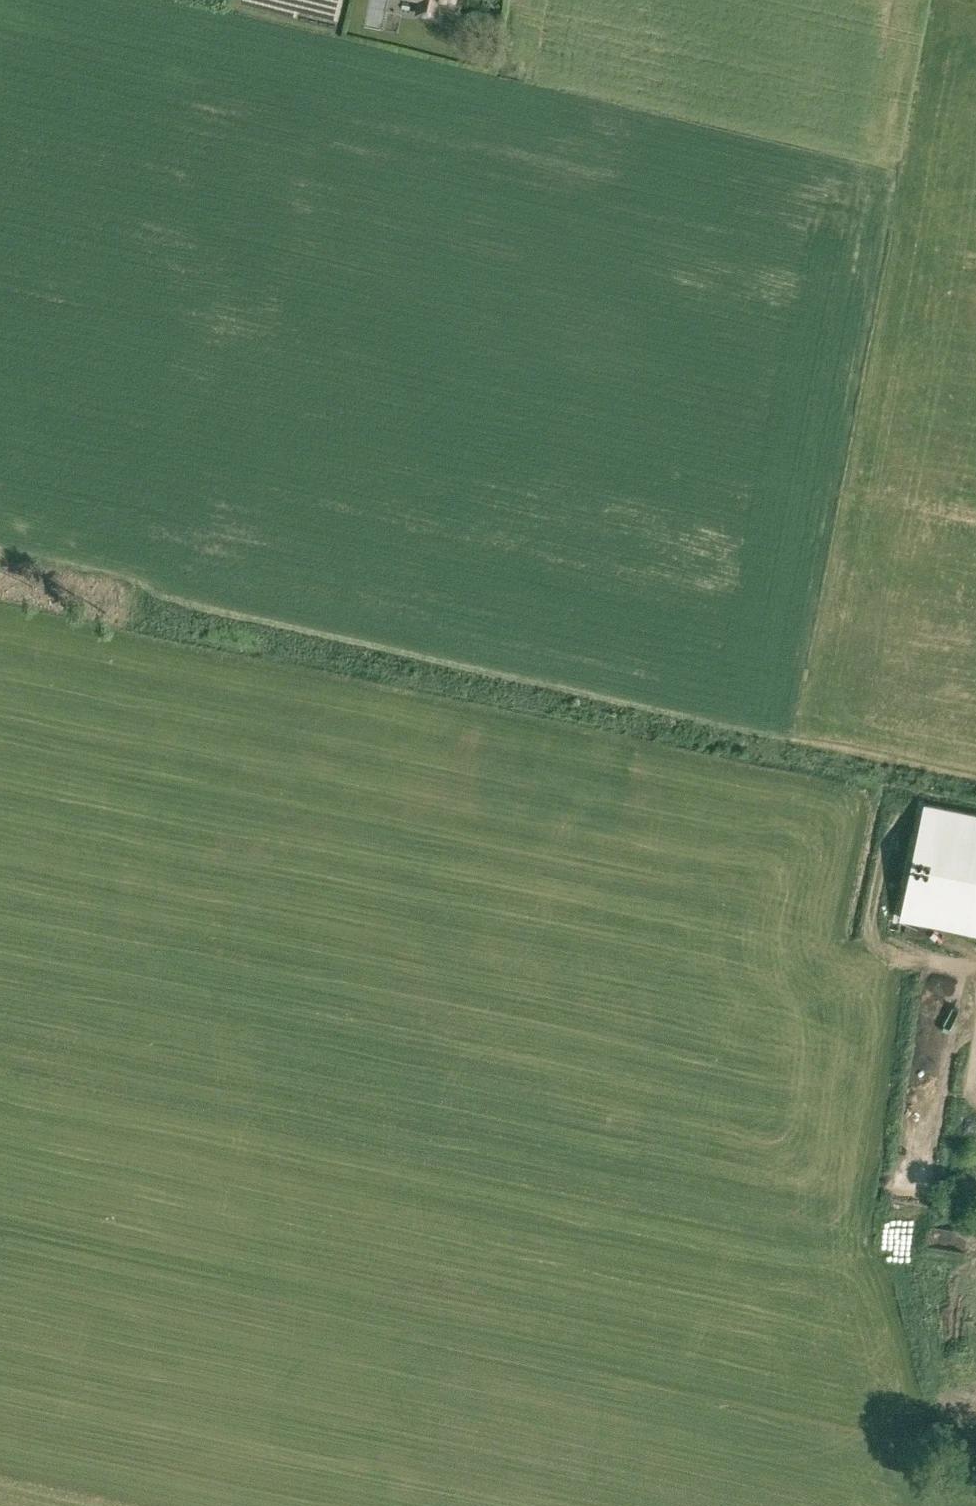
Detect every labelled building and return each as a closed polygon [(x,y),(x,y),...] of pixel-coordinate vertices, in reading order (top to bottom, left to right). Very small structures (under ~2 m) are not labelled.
[(419,13),(437,17),(441,2),(452,4),(453,0),(422,0),(419,13)] [(927,802),(902,916),(975,932),(975,813),(927,802)]
